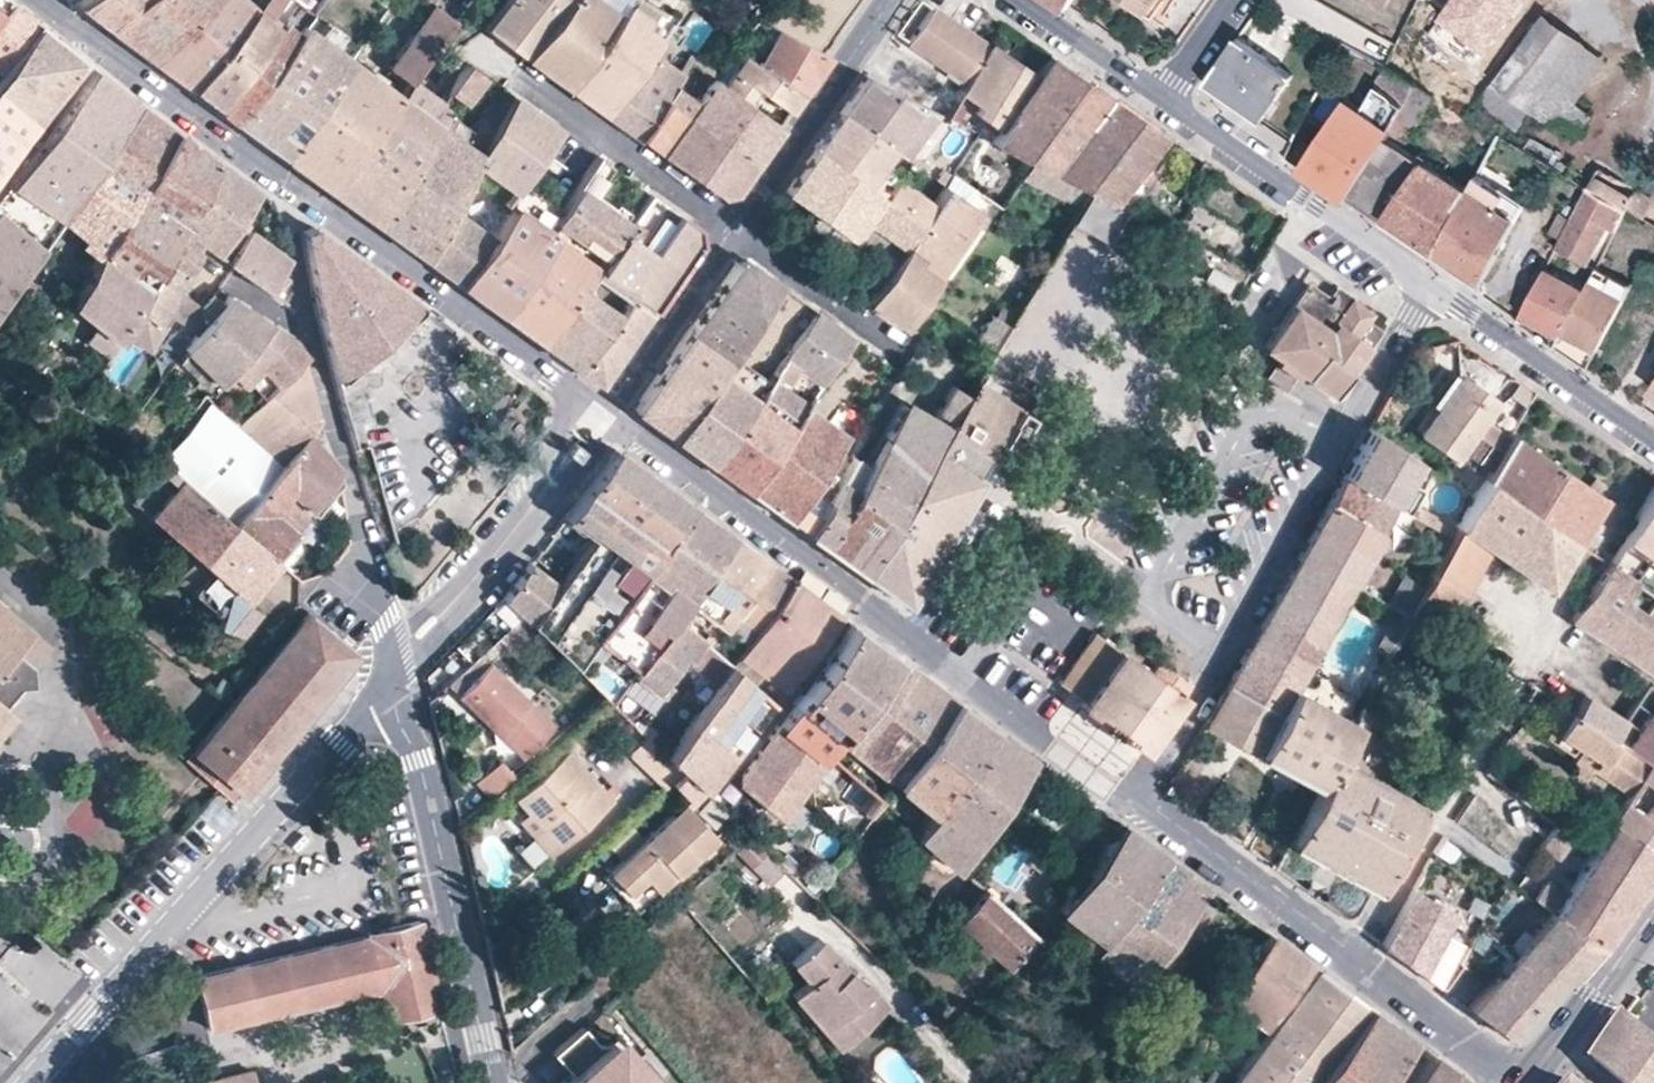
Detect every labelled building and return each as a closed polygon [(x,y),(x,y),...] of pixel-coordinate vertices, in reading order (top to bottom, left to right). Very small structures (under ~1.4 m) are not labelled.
[(32,21),(7,0),(6,0),(0,7),(0,62),(32,21)] [(75,3),(108,27),(139,0),(79,0),(75,3)] [(108,27),(139,49),(149,56),(213,0),(139,0),(108,27)] [(149,56),(190,86),(254,7),(247,0),(213,0),(149,56)] [(190,86),(217,106),(287,13),(297,0),(301,4),(304,0),(260,0),(254,7),(190,86)] [(524,55),(567,0),(508,0),(486,28),(524,55)] [(524,55),(567,86),(625,0),(567,0),(524,55)] [(567,86),(591,102),(605,112),(640,61),(657,36),(658,35),(669,20),(638,0),(625,0),(567,86)] [(1146,14),(1156,0),(1126,0),(1146,14)] [(1177,0),(1156,0),(1146,14),(1160,25),(1177,0)] [(1442,17),(1490,50),(1524,0),(1454,0),(1442,17)] [(387,66),(407,81),(419,65),(436,39),(452,17),(432,3),(387,66)] [(966,82),(987,45),(977,38),(932,7),(908,42),(966,82)] [(217,106),(232,117),(302,24),(287,13),(217,106)] [(1530,110),(1556,129),(1576,104),(1608,60),(1545,14),(1479,103),(1515,130),(1530,110)] [(79,58),(66,48),(32,21),(0,62),(0,95),(31,118),(79,58)] [(745,55),(755,62),(774,27),(763,21),(745,55)] [(329,22),(319,36),(335,48),(346,34),(329,22)] [(302,24),(232,117),(254,133),(282,154),(350,59),(335,48),(319,36),(302,24)] [(755,62),(801,91),(827,55),(774,27),(755,62)] [(1293,76),(1237,37),(1206,82),(1263,121),(1293,76)] [(1034,77),(987,45),(966,82),(959,93),(978,106),(974,113),(1000,129),(1034,77)] [(754,87),(787,110),(791,106),(801,91),(755,62),(745,55),(742,53),(721,82),(745,99),(754,87)] [(1031,162),(1050,172),(1108,96),(1104,93),(1048,54),(1034,77),(1000,129),(991,142),(1031,162)] [(350,59),(282,154),(313,177),(330,189),(397,94),(350,59)] [(640,61),(605,112),(639,136),(663,103),(666,99),(675,86),(640,61)] [(464,103),(485,75),(468,63),(447,90),(464,103)] [(407,81),(397,94),(403,98),(429,117),(437,102),(438,101),(415,83),(424,70),(419,65),(407,81)] [(1348,98),(1300,168),(1329,189),(1345,200),(1350,194),(1394,126),(1417,84),(1387,68),(1364,109),(1348,98)] [(136,102),(135,102),(93,69),(0,193),(0,214),(39,247),(61,218),(59,218),(136,102)] [(906,157),(938,112),(865,75),(840,111),(891,148),(906,157)] [(666,99),(751,162),(778,123),(745,99),(721,82),(713,77),(705,88),(696,101),(675,86),(666,99)] [(1394,126),(1350,194),(1437,252),(1471,189),(1404,146),(1437,96),(1417,84),(1394,126)] [(485,140),(511,94),(500,86),(466,127),(485,140)] [(433,130),(445,112),(446,109),(437,102),(429,117),(403,98),(397,94),(330,189),(378,224),(379,224),(433,130)] [(518,181),(557,127),(554,125),(511,94),(485,140),(473,160),(473,161),(513,189),(518,181)] [(31,118),(0,95),(0,161),(31,119),(31,118)] [(1050,172),(1087,190),(1108,201),(1111,197),(1161,132),(1108,96),(1050,172)] [(663,103),(639,136),(668,158),(718,194),(731,191),(751,162),(666,99),(663,103)] [(61,218),(100,250),(101,248),(174,130),(136,102),(59,218),(61,218)] [(1576,104),(1556,129),(1573,141),(1592,115),(1576,104)] [(891,148),(840,111),(832,122),(815,148),(920,224),(931,205),(896,181),(910,160),(891,148)] [(473,160),(485,140),(466,127),(445,112),(433,130),(379,224),(424,257),(450,206),(473,161),(473,160)] [(182,229),(215,160),(213,159),(174,130),(101,248),(149,285),(182,229)] [(1490,150),(1496,139),(1479,131),(1473,142),(1490,150)] [(1161,132),(1111,197),(1127,205),(1153,170),(1148,166),(1169,137),(1161,132)] [(920,224),(815,148),(783,191),(813,213),(848,238),(875,257),(889,267),(920,224)] [(606,249),(627,221),(591,195),(613,166),(599,156),(561,209),(552,222),(559,227),(576,239),(581,231),(606,249)] [(239,216),(257,191),(215,160),(182,229),(202,243),(215,252),(239,216)] [(1213,168),(1202,161),(1191,174),(1203,182),(1213,168)] [(1021,178),(1078,207),(1087,190),(1050,172),(1031,162),(1021,178)] [(1627,208),(1644,218),(1653,201),(1636,192),(1634,195),(1615,185),(1619,178),(1600,169),(1591,187),(1627,208)] [(473,293),(498,312),(553,235),(546,231),(552,222),(561,209),(518,181),(513,189),(506,200),(513,204),(496,228),(491,235),(458,282),(473,293)] [(880,310),(902,326),(916,306),(981,211),(944,185),(931,205),(920,224),(889,267),(873,288),(865,299),(880,310)] [(1591,187),(1589,186),(1572,218),(1562,239),(1557,247),(1557,248),(1589,265),(1609,227),(1616,231),(1627,208),(1591,187)] [(1471,189),(1437,252),(1483,282),(1517,217),(1471,189)] [(1069,221),(1106,243),(1128,206),(1127,205),(1111,197),(1108,201),(1087,190),(1078,207),(1069,221)] [(594,267),(649,307),(680,264),(697,239),(695,224),(649,191),(627,221),(606,249),(595,264),(594,267)] [(450,206),(424,257),(429,260),(458,282),(491,235),(473,222),(450,206)] [(1128,206),(1106,243),(1113,246),(1133,211),(1134,210),(1128,206)] [(1562,239),(1572,218),(1561,211),(1550,233),(1562,239)] [(848,238),(813,213),(805,225),(839,249),(848,238)] [(39,247),(0,214),(0,287),(5,291),(39,247)] [(473,222),(491,235),(496,228),(479,215),(473,222)] [(235,267),(267,291),(284,263),(249,228),(252,224),(239,216),(215,252),(224,259),(235,267)] [(341,374),(422,305),(313,226),(303,231),(322,326),(331,362),(336,378),(341,374)] [(137,309),(136,309),(157,322),(158,319),(164,322),(179,296),(173,293),(183,276),(202,243),(182,229),(149,285),(137,309)] [(525,331),(540,342),(594,267),(595,264),(553,235),(498,312),(525,331)] [(85,339),(109,358),(136,309),(149,285),(101,248),(100,250),(71,304),(96,323),(85,339)] [(1236,275),(1242,264),(1216,252),(1211,263),(1236,275)] [(873,288),(889,267),(875,257),(859,277),(873,288)] [(687,329),(725,356),(777,283),(745,260),(734,262),(706,302),(687,329)] [(1586,288),(1556,346),(1587,367),(1633,283),(1598,265),(1596,269),(1586,288)] [(597,382),(649,307),(594,267),(540,342),(597,382)] [(1204,278),(1226,290),(1231,280),(1210,267),(1204,278)] [(1548,329),(1544,337),(1556,346),(1586,288),(1547,267),(1522,315),(1548,329)] [(173,293),(179,296),(189,278),(183,276),(173,293)] [(695,453),(704,460),(765,372),(811,308),(777,283),(726,356),(669,435),(695,453)] [(1277,356),(1299,371),(1332,395),(1377,330),(1364,321),(1370,312),(1355,301),(1350,308),(1330,294),(1327,298),(1307,285),(1263,347),(1277,356)] [(1335,287),(1330,294),(1350,308),(1355,301),(1335,287)] [(207,320),(222,302),(212,293),(197,310),(207,320)] [(243,385),(248,380),(286,332),(286,331),(274,324),(229,294),(222,302),(207,320),(183,346),(183,347),(219,383),(229,371),(243,385)] [(811,308),(765,372),(805,400),(819,379),(831,363),(850,336),(811,308)] [(992,352),(994,348),(1008,325),(991,315),(975,342),(992,352)] [(1522,315),(1519,320),(1519,321),(1544,337),(1548,329),(1522,315)] [(632,408),(669,435),(725,356),(687,329),(632,408)] [(265,396),(302,359),(306,355),(305,353),(286,332),(248,380),(264,396),(265,396)] [(183,347),(175,358),(210,393),(219,383),(183,347)] [(1277,356),(1264,375),(1285,390),(1299,371),(1277,356)] [(212,401),(161,459),(162,460),(234,524),(271,479),(308,435),(317,420),(302,359),(265,396),(264,396),(238,422),(222,410),(212,401)] [(831,363),(819,379),(833,389),(845,373),(831,363)] [(239,390),(243,385),(229,371),(219,383),(233,397),(239,390)] [(704,460),(743,487),(805,400),(765,372),(704,460)] [(973,472),(984,453),(989,456),(1003,434),(1019,407),(1024,398),(980,372),(967,394),(862,571),(904,601),(978,475),(973,472)] [(1420,430),(1457,377),(1451,372),(1415,427),(1420,430)] [(1481,476),(1484,478),(1507,435),(1484,418),(1497,400),(1459,374),(1457,377),(1420,430),(1419,433),(1457,460),(1481,476)] [(743,487),(805,531),(836,477),(820,466),(844,430),(817,412),(833,389),(819,379),(805,400),(743,487)] [(1524,406),(1532,391),(1518,381),(1508,395),(1524,406)] [(805,531),(862,571),(967,394),(951,384),(931,419),(901,401),(866,460),(851,451),(836,477),(805,531)] [(1014,441),(1030,414),(1019,407),(1003,434),(1014,441)] [(129,420),(119,434),(131,442),(141,430),(129,420)] [(1423,490),(1403,476),(1415,458),(1370,426),(1347,467),(1343,477),(1393,505),(1409,515),(1414,505),(1423,490)] [(1601,495),(1509,431),(1507,435),(1484,478),(1575,541),(1601,495)] [(313,513),(342,479),(341,478),(340,469),(329,459),(308,435),(271,479),(288,492),(308,509),(313,513)] [(150,453),(155,456),(161,449),(155,445),(150,453)] [(557,584),(528,623),(533,627),(573,665),(594,637),(690,504),(614,448),(565,514),(594,534),(561,579),(557,584)] [(990,482),(1001,464),(989,456),(984,453),(973,472),(978,475),(990,482)] [(274,560),(275,559),(234,524),(162,460),(129,498),(194,554),(175,577),(225,619),(274,560)] [(1473,488),(1481,476),(1457,460),(1449,471),(1473,488)] [(1393,505),(1343,477),(1341,479),(1328,502),(1379,532),(1385,519),(1393,505)] [(1549,589),(1574,542),(1575,541),(1484,478),(1457,526),(1490,549),(1549,589)] [(234,524),(275,559),(298,531),(292,527),(274,511),(288,492),(271,479),(234,524)] [(1636,518),(1610,564),(1653,594),(1653,487),(1636,518)] [(274,511),(292,527),(308,509),(288,492),(274,511)] [(1379,532),(1328,502),(1315,527),(1366,555),(1379,532)] [(690,504),(594,637),(637,670),(662,635),(735,536),(690,504)] [(1414,505),(1409,515),(1451,538),(1456,528),(1414,505)] [(1385,519),(1379,532),(1393,539),(1400,528),(1385,519)] [(1456,528),(1451,538),(1437,564),(1433,571),(1457,585),(1454,590),(1464,596),(1490,549),(1457,526),(1456,528)] [(1366,555),(1315,527),(1298,556),(1349,584),(1366,555)] [(1393,539),(1379,532),(1366,555),(1380,563),(1393,539)] [(685,658),(719,687),(734,665),(711,644),(725,625),(770,562),(735,536),(662,635),(687,656),(685,658)] [(1298,556),(1227,684),(1278,712),(1292,687),(1349,584),(1298,556)] [(528,562),(502,598),(503,598),(522,617),(528,623),(557,584),(528,562)] [(738,656),(785,690),(840,615),(770,562),(725,625),(748,643),(738,656)] [(1610,564),(1571,618),(1630,658),(1653,674),(1653,594),(1610,564)] [(1439,615),(1454,590),(1457,585),(1433,571),(1425,587),(1416,604),(1436,616),(1438,617),(1439,615)] [(1402,575),(1386,605),(1394,609),(1409,617),(1411,612),(1416,604),(1425,587),(1402,575)] [(14,695),(20,687),(34,687),(31,669),(16,655),(36,633),(0,603),(0,683),(14,695)] [(1416,604),(1411,612),(1432,623),(1436,616),(1416,604)] [(1408,618),(1409,617),(1394,609),(1386,624),(1401,632),(1408,618)] [(355,654),(355,653),(305,613),(231,704),(184,761),(217,789),(232,802),(355,654)] [(508,649),(533,627),(528,623),(522,617),(499,639),(508,649)] [(825,751),(835,738),(895,656),(850,623),(736,781),(778,816),(796,791),(805,798),(809,802),(813,802),(816,800),(818,795),(826,783),(811,771),(825,751)] [(1183,696),(1189,682),(1158,661),(1150,672),(1091,629),(1055,680),(1081,700),(1079,704),(1143,751),(1183,696)] [(553,725),(480,656),(447,686),(523,758),(553,725)] [(851,750),(911,667),(895,656),(835,738),(851,750)] [(719,687),(665,755),(680,770),(684,774),(701,790),(772,702),(734,665),(719,687)] [(918,755),(956,702),(911,667),(851,750),(896,785),(918,755)] [(1643,681),(1620,717),(1585,693),(1573,713),(1570,711),(1555,734),(1577,748),(1573,755),(1566,766),(1583,777),(1590,767),(1626,793),(1638,777),(1653,788),(1653,688),(1643,681)] [(14,695),(0,683),(0,703),(4,706),(14,695)] [(1227,684),(1204,724),(1256,753),(1278,712),(1227,684)] [(1278,712),(1256,753),(1317,787),(1333,757),(1343,739),(1351,724),(1353,721),(1292,687),(1278,712)] [(995,731),(956,702),(918,755),(896,785),(932,815),(995,731)] [(17,717),(4,706),(0,703),(0,736),(17,717)] [(1544,736),(1573,755),(1577,748),(1555,734),(1570,711),(1563,706),(1544,736)] [(1371,714),(1358,710),(1353,721),(1351,724),(1343,739),(1358,745),(1371,714)] [(644,721),(638,729),(650,741),(658,732),(644,721)] [(672,785),(684,774),(680,770),(665,755),(656,747),(650,741),(638,729),(618,746),(666,791),(672,785)] [(1032,759),(995,731),(932,815),(916,836),(956,871),(1032,759)] [(525,811),(559,847),(612,800),(568,751),(513,799),(525,811)] [(1303,812),(1287,841),(1374,889),(1420,804),(1333,757),(1317,787),(1303,812)] [(489,799),(514,777),(499,761),(475,783),(489,799)] [(687,807),(703,792),(701,790),(684,774),(672,785),(687,800),(683,803),(687,807)] [(1653,853),(1653,791),(1632,824),(1614,812),(1608,821),(1653,853)] [(706,824),(718,817),(705,798),(694,805),(706,824)] [(674,875),(715,838),(687,807),(683,803),(606,873),(627,894),(663,862),(674,875)] [(548,857),(559,847),(525,811),(516,820),(548,857)] [(1597,941),(1604,932),(1628,898),(1653,860),(1653,853),(1608,821),(1605,825),(1590,851),(1567,886),(1551,910),(1552,910),(1597,941)] [(1164,856),(1120,823),(1102,848),(1093,842),(1065,882),(1072,888),(1057,910),(1082,928),(1059,958),(1078,974),(1084,967),(1164,856)] [(1563,831),(1554,824),(1540,844),(1556,856),(1566,842),(1563,831)] [(916,836),(909,829),(903,835),(912,842),(916,836)] [(528,864),(543,853),(529,835),(514,847),(528,864)] [(1441,836),(1432,852),(1450,861),(1459,845),(1441,836)] [(769,884),(784,870),(767,853),(752,867),(769,884)] [(1164,856),(1084,967),(1124,996),(1166,937),(1172,941),(1179,931),(1184,935),(1202,910),(1193,903),(1205,886),(1164,856)] [(635,911),(674,875),(663,862),(627,894),(606,873),(602,877),(635,911)] [(1537,901),(1551,910),(1567,886),(1553,877),(1537,901)] [(1035,936),(984,889),(955,923),(1004,968),(1005,969),(1035,936)] [(1414,889),(1382,946),(1422,974),(1443,935),(1456,911),(1414,889)] [(1593,947),(1597,941),(1552,910),(1467,1006),(1511,1038),(1593,947)] [(387,1021),(440,1008),(419,921),(196,976),(208,1029),(379,990),(387,1021)] [(1268,932),(1220,996),(1261,1026),(1309,963),(1268,932)] [(1457,942),(1443,935),(1422,974),(1437,985),(1457,942)] [(844,1013),(859,1030),(885,1007),(863,981),(860,984),(820,939),(791,963),(808,983),(792,996),(823,1032),(844,1013)] [(1367,1005),(1351,993),(1316,967),(1229,1082),(1309,1082),(1367,1005)] [(1408,1037),(1375,1011),(1367,1005),(1309,1082),(1379,1082),(1408,1043),(1408,1037)] [(837,1048),(859,1030),(844,1013),(823,1032),(837,1048)] [(1622,1082),(1653,1082),(1653,1037),(1627,1015),(1595,1061),(1622,1082)] [(629,1064),(609,1040),(607,1042),(597,1043),(582,1026),(550,1055),(569,1077),(563,1082),(645,1082),(629,1064)] [(22,1053),(14,1046),(1,1059),(10,1066),(22,1053)] [(1428,1051),(1399,1082),(1470,1082),(1428,1051)] [(639,1056),(629,1064),(645,1082),(656,1082),(660,1080),(639,1056)] [(252,1069),(193,1082),(255,1082),(252,1069)] [(1202,1082),(1228,1082),(1218,1075),(1217,1077),(1208,1071),(1200,1081),(1202,1082)]
